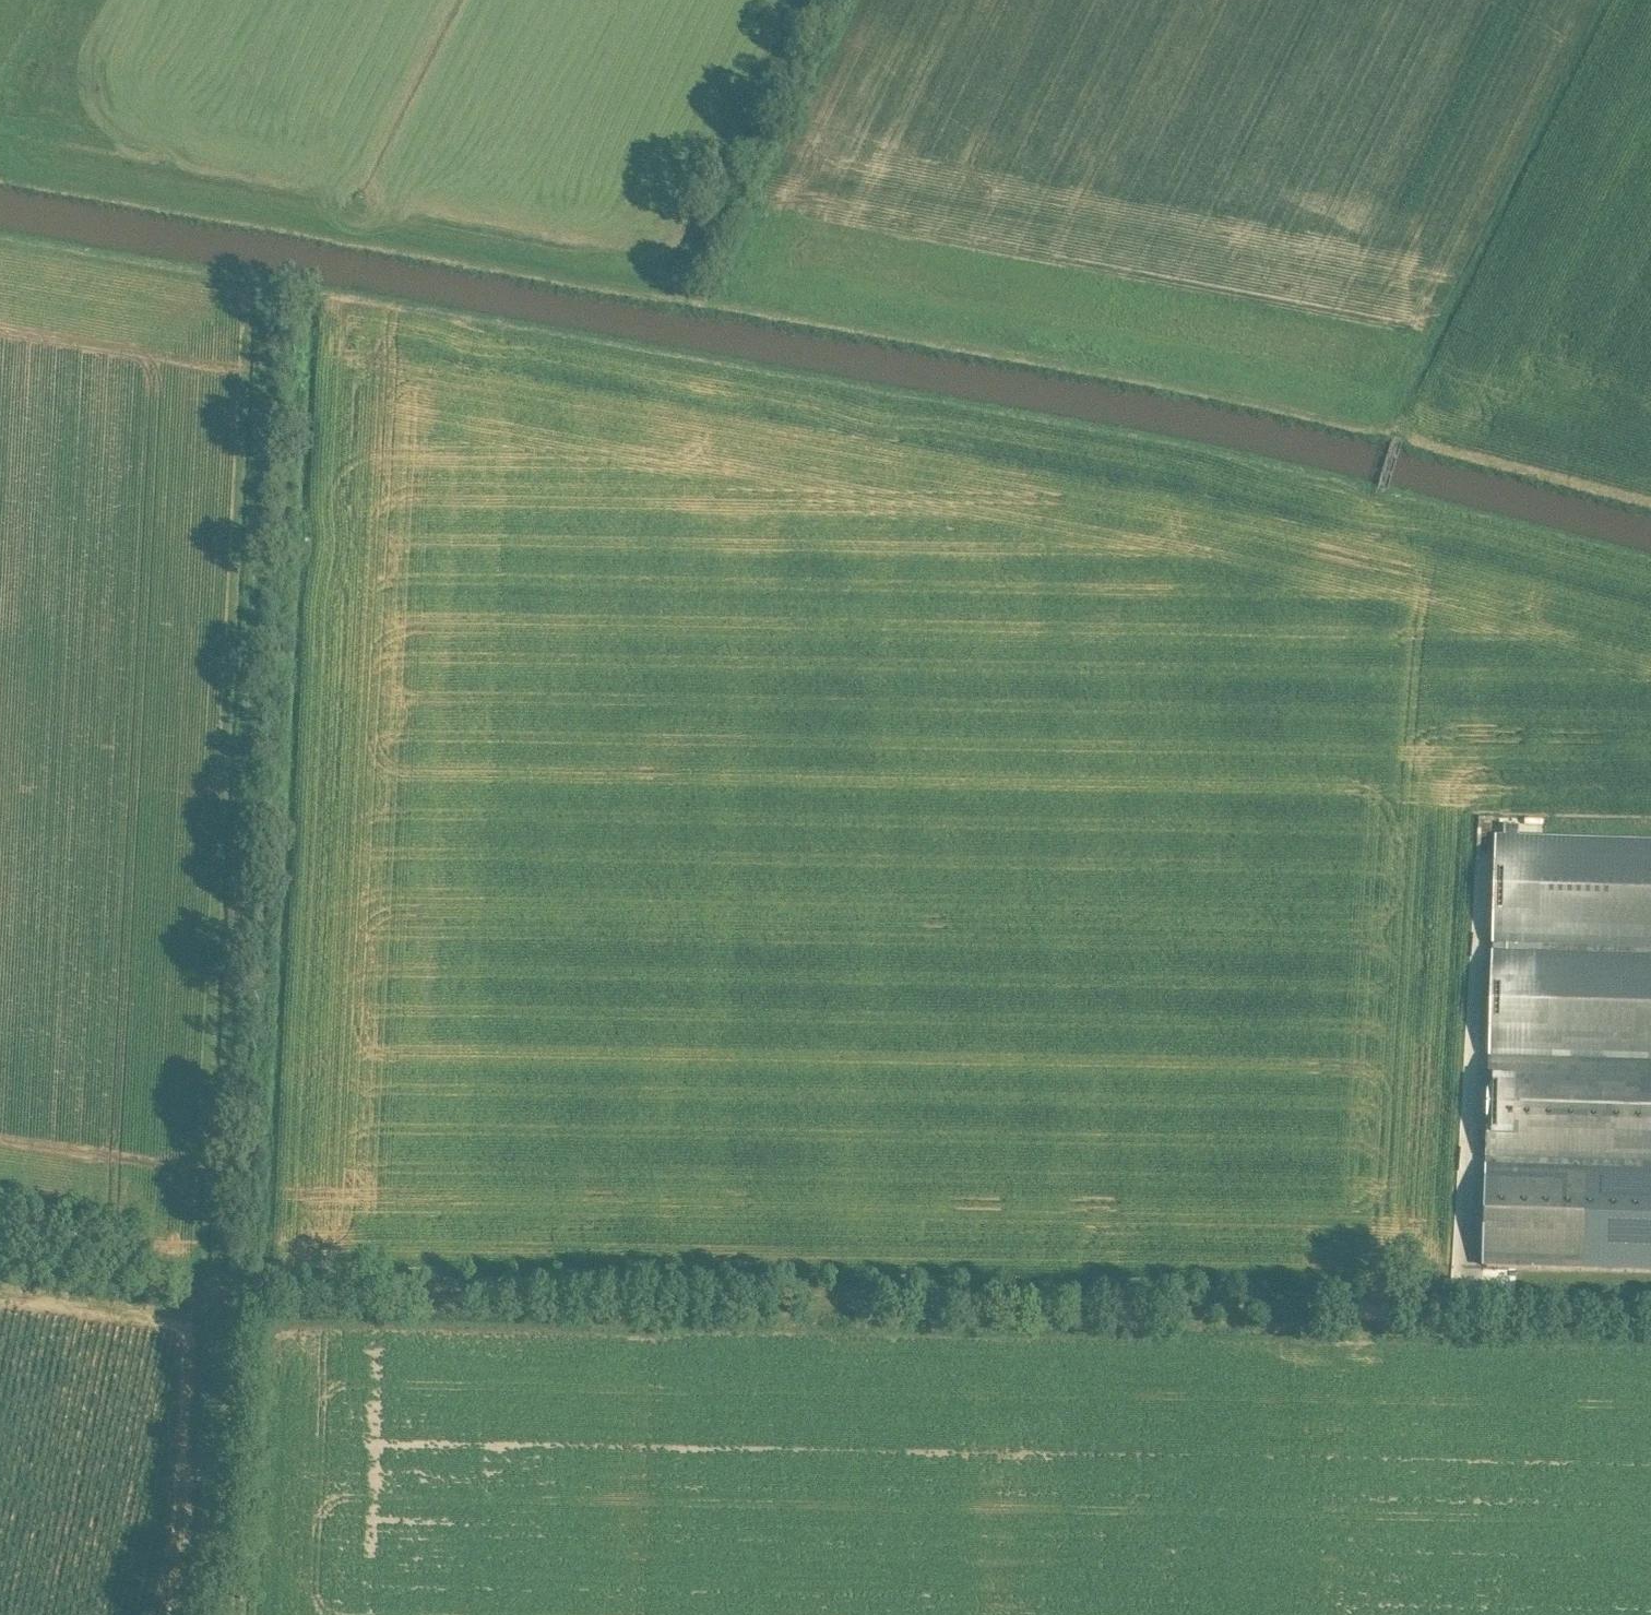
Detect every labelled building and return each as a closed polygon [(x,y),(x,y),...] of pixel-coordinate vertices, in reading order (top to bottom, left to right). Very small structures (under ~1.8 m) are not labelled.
[(1500,835),(1487,1267),(1650,1272),(1650,840),(1500,835)]
